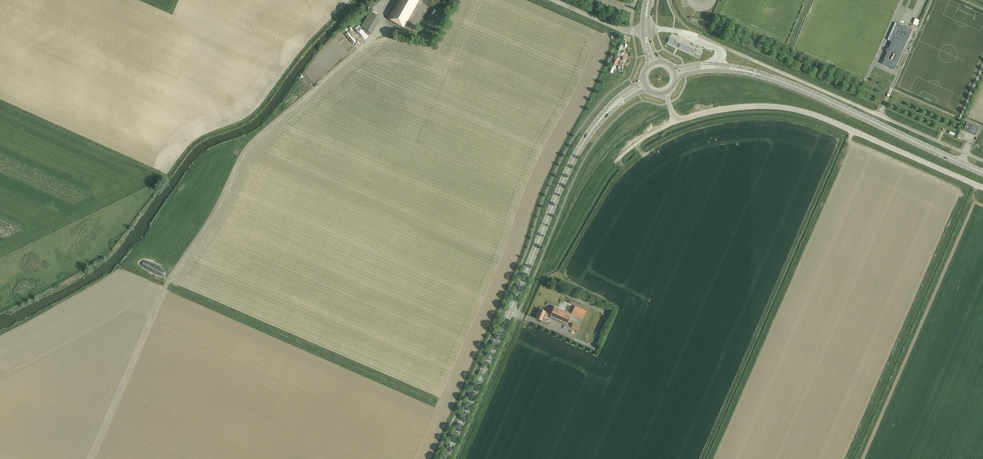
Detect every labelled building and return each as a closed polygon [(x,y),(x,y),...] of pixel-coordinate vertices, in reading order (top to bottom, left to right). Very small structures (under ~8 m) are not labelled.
[(417,4),(419,0),(399,0),(388,19),(404,28),(411,14),(417,4)] [(437,11),(432,9),(427,18),(432,21),(437,11)] [(370,12),(362,27),(372,33),(381,18),(370,12)] [(887,53),(882,64),(895,70),(907,44),(912,30),(898,24),(891,41),(891,43),(889,48),(887,49),(886,51),(887,53)] [(298,100),(301,95),(295,91),(292,95),(298,100)] [(980,127),(968,122),(964,130),(971,133),(971,134),(976,136),(980,127)] [(575,306),(572,314),(583,319),(586,311),(575,306)] [(536,318),(542,321),(545,315),(567,325),(571,314),(554,307),(551,314),(540,309),(536,318)]
